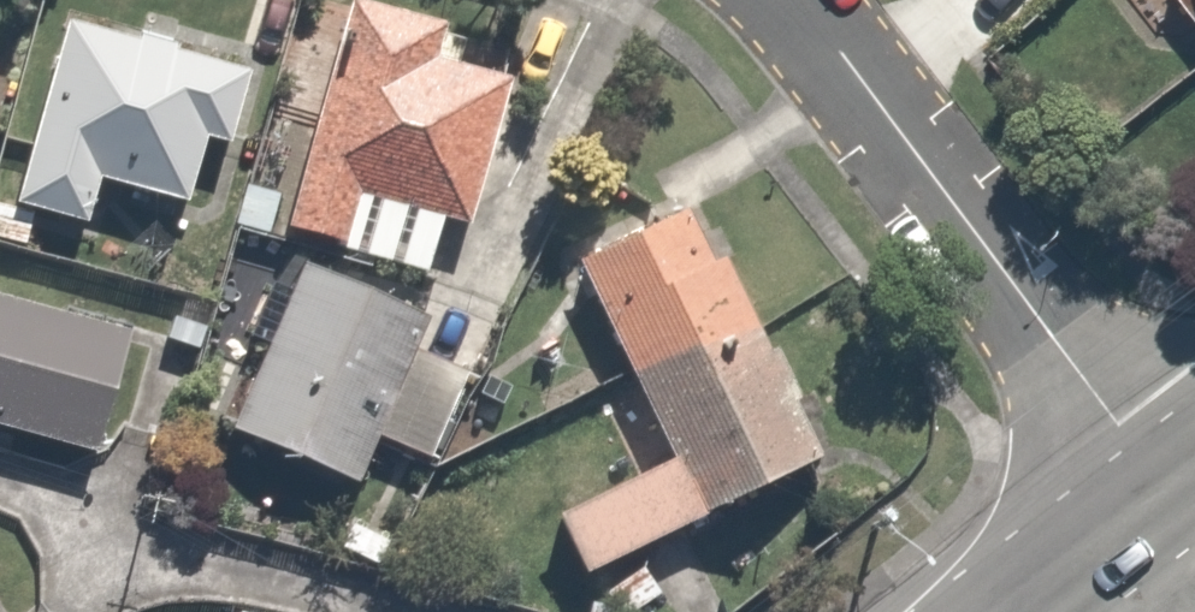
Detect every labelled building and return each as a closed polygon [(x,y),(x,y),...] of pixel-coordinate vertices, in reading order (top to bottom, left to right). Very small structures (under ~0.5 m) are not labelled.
[(461,0),(335,0),(277,215),(327,228),(324,240),(415,264),(432,201),(457,208),(494,68),(464,60),(478,5),(461,0)] [(244,59),(49,10),(5,187),(85,207),(94,171),(180,192),(195,136),(223,143),(244,59)] [(811,456),(688,193),(569,248),(665,454),(552,506),(579,564),(811,456)] [(423,305),(299,251),(227,418),(351,471),(423,305)] [(0,287),(0,429),(95,452),(127,318),(0,287)]
